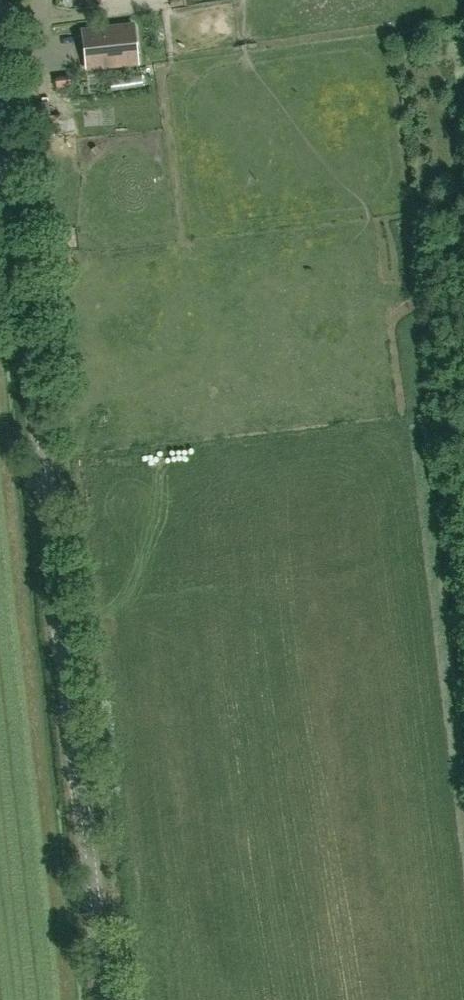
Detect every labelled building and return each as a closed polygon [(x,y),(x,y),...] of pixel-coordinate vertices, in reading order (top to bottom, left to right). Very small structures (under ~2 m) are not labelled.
[(123,27),(83,31),(86,67),(112,64),(111,56),(126,55),(123,27)] [(42,113),(48,138),(61,134),(55,110),(42,113)]
